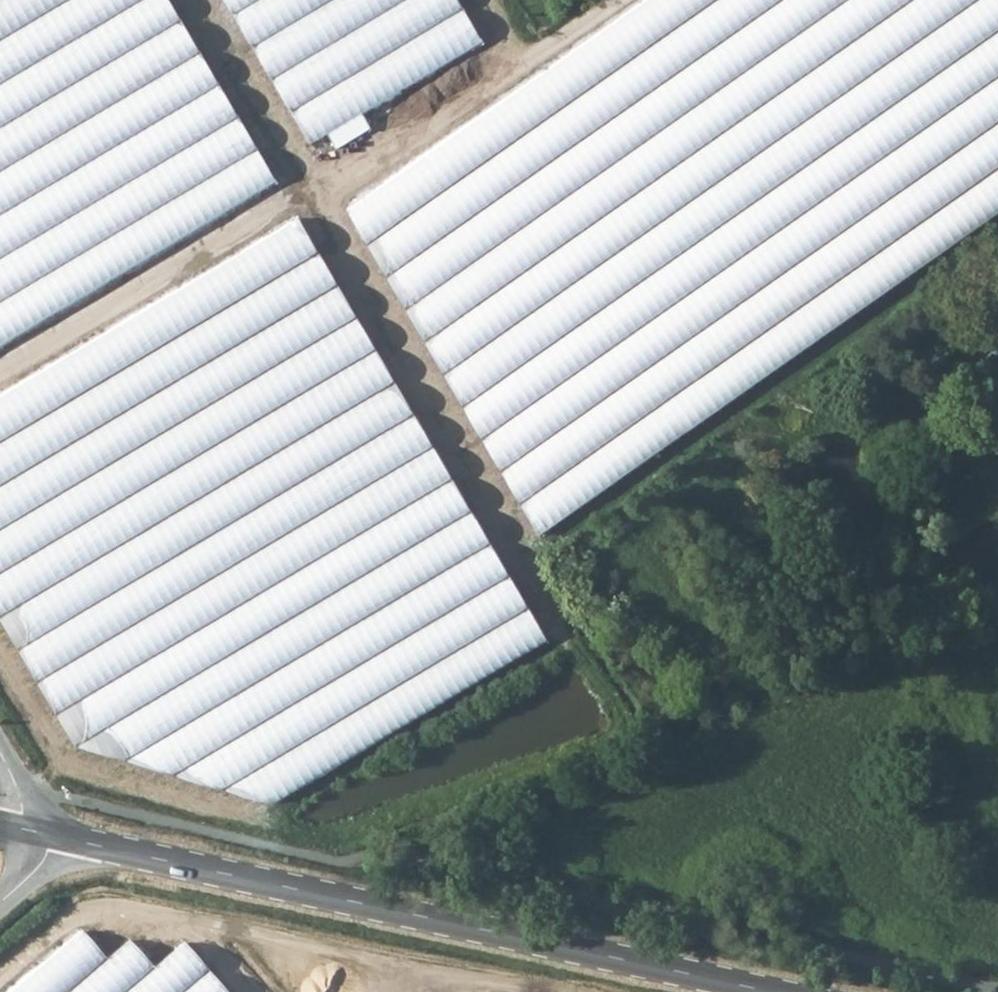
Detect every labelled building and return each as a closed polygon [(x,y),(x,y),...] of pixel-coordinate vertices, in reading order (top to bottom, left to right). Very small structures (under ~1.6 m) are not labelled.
[(275,185),(166,0),(0,0),(0,347),(275,185)] [(307,142),(478,43),(453,0),(223,0),(307,142)] [(340,206),(538,537),(997,217),(997,0),(641,0),(340,206)] [(294,217),(0,391),(0,628),(68,743),(269,804),(544,643),(294,217)] [(186,943),(157,972),(131,941),(109,959),(83,932),(25,982),(13,991),(228,991),(186,943)]
